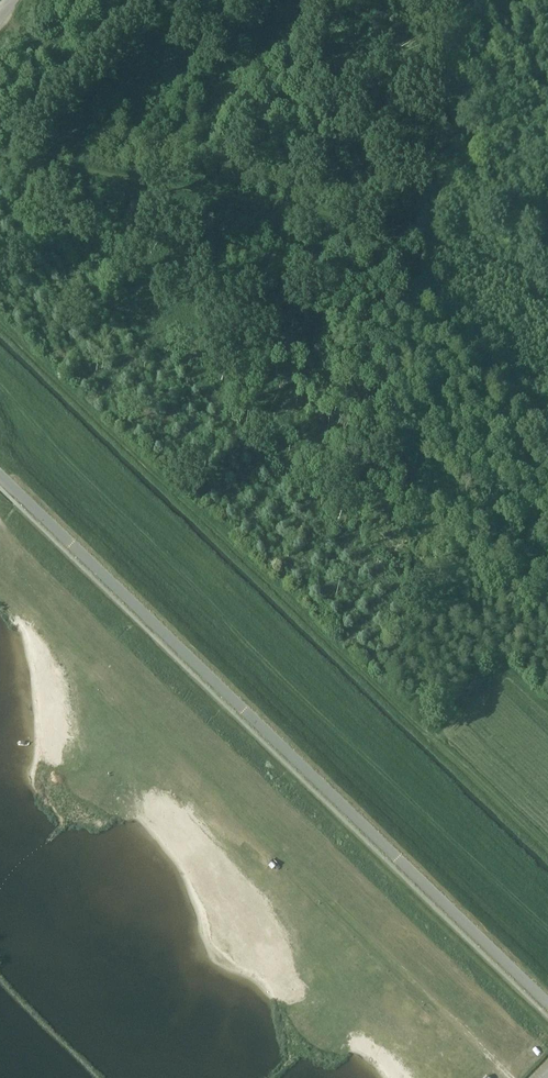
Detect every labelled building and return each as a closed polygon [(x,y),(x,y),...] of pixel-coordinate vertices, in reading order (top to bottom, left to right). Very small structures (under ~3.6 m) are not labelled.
[(468,1047),(474,1040),(470,1037),(464,1043),(468,1047)] [(547,1048),(547,1046),(545,1042),(528,1055),(533,1061),(547,1048)] [(542,1069),(547,1074),(547,1073),(547,1062),(542,1056),(528,1070),(534,1076),(542,1069)] [(457,1064),(452,1070),(458,1075),(463,1069),(457,1064)] [(508,1073),(512,1077),(516,1077),(521,1074),(516,1067),(508,1073)]
